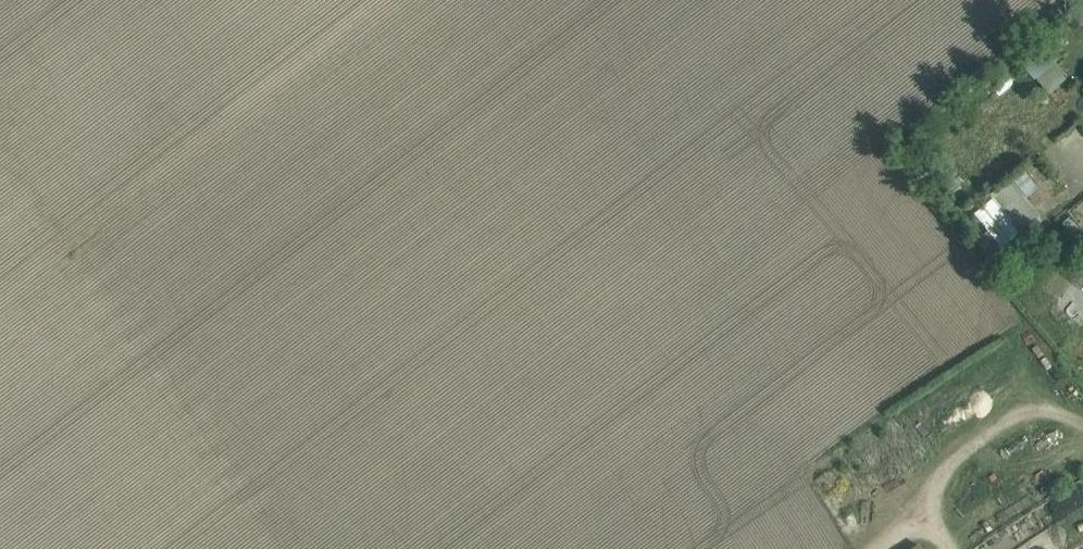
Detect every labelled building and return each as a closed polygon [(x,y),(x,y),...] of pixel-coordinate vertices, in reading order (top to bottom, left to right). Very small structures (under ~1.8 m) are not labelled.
[(1069,13),(1081,27),(1082,25),(1082,2),(1069,13)] [(1042,40),(1018,60),(1033,78),(1057,59),(1042,40)] [(1022,233),(993,196),(975,210),(1004,247),(1022,233)]
